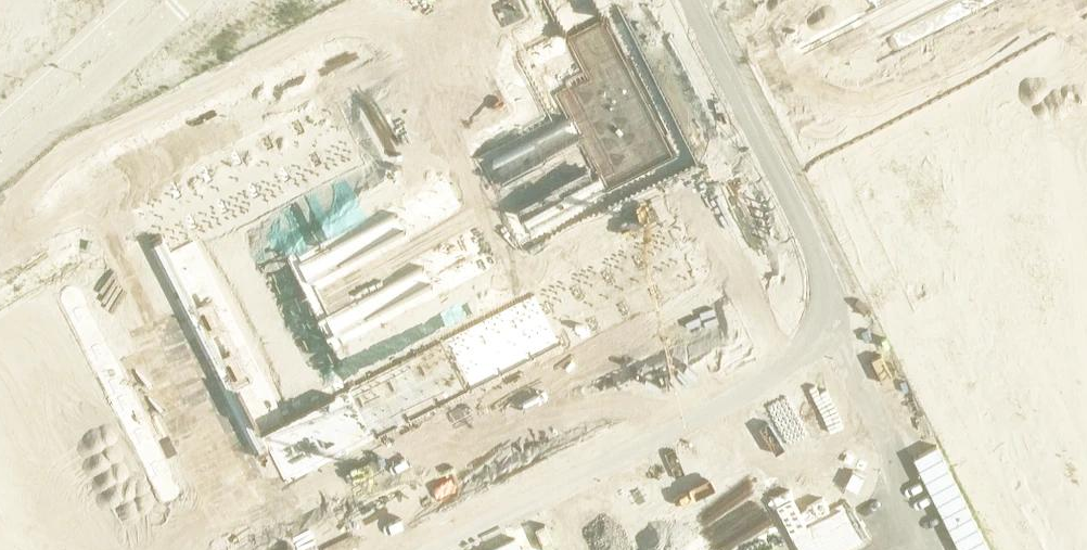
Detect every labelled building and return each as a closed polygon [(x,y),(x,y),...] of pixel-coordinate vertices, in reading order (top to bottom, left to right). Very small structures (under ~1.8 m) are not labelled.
[(352,170),(165,264),(190,313),(376,219),(352,170)] [(662,244),(264,446),(288,495),(687,294),(662,244)]
